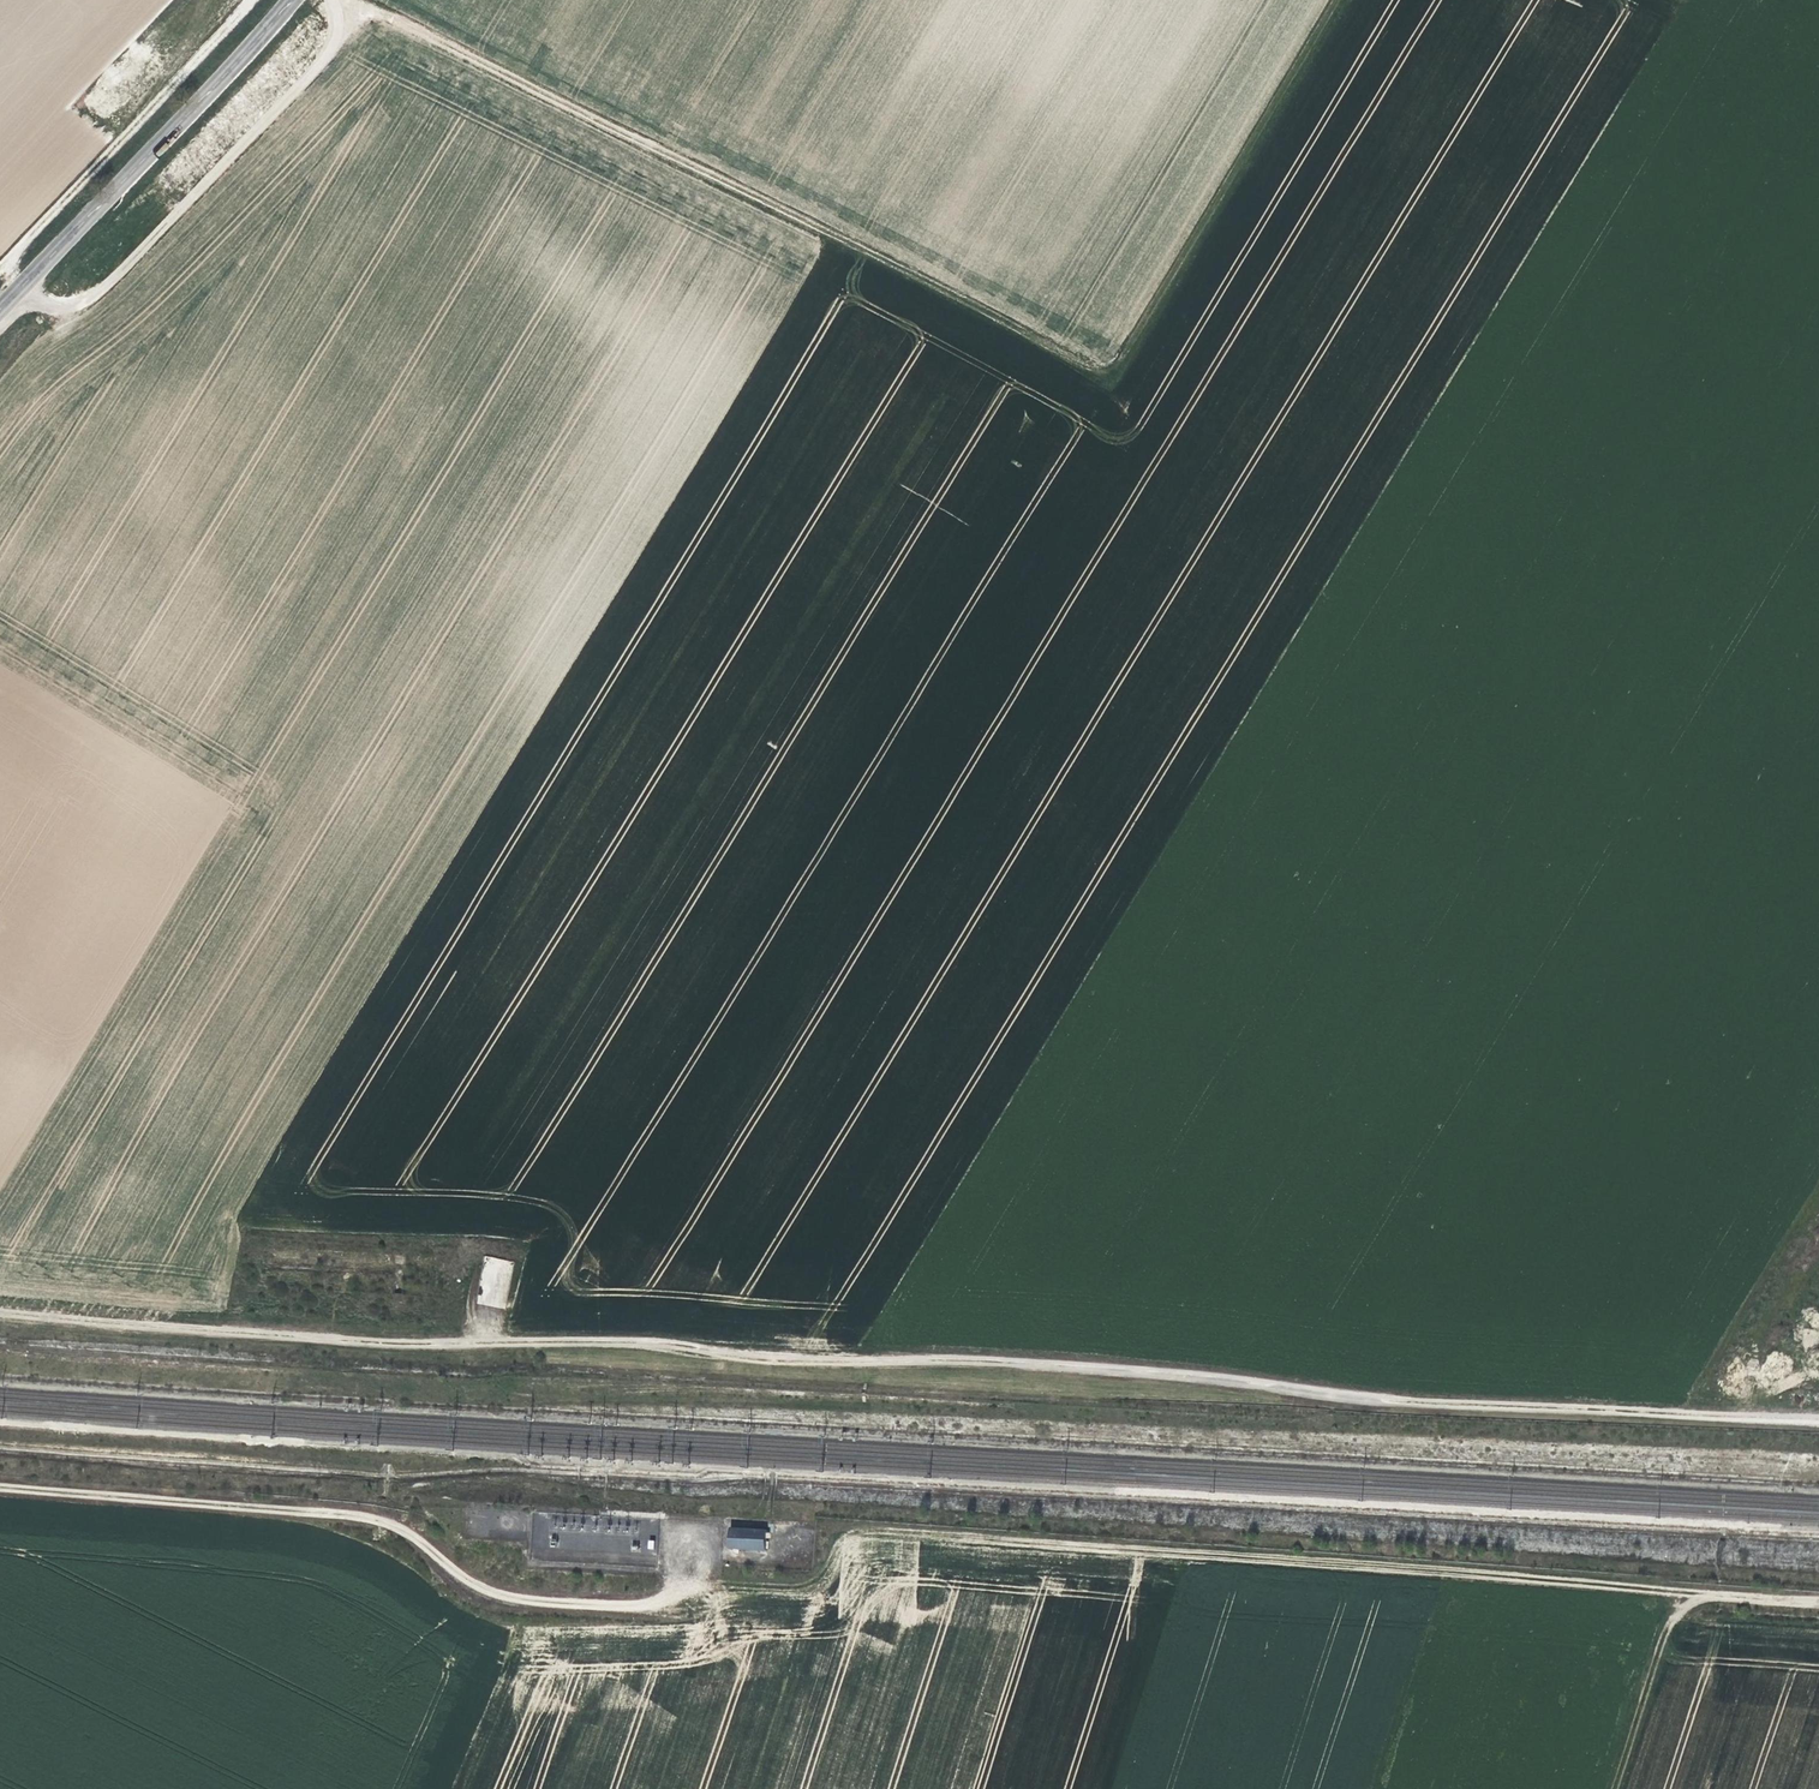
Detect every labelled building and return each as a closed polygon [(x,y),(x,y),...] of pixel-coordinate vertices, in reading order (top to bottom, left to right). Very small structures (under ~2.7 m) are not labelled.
[(477,1303),(505,1308),(514,1261),(485,1256),(477,1303)] [(769,1548),(770,1527),(733,1525),(732,1546),(769,1548)] [(556,1532),(559,1549),(567,1548),(564,1531),(556,1532)]
